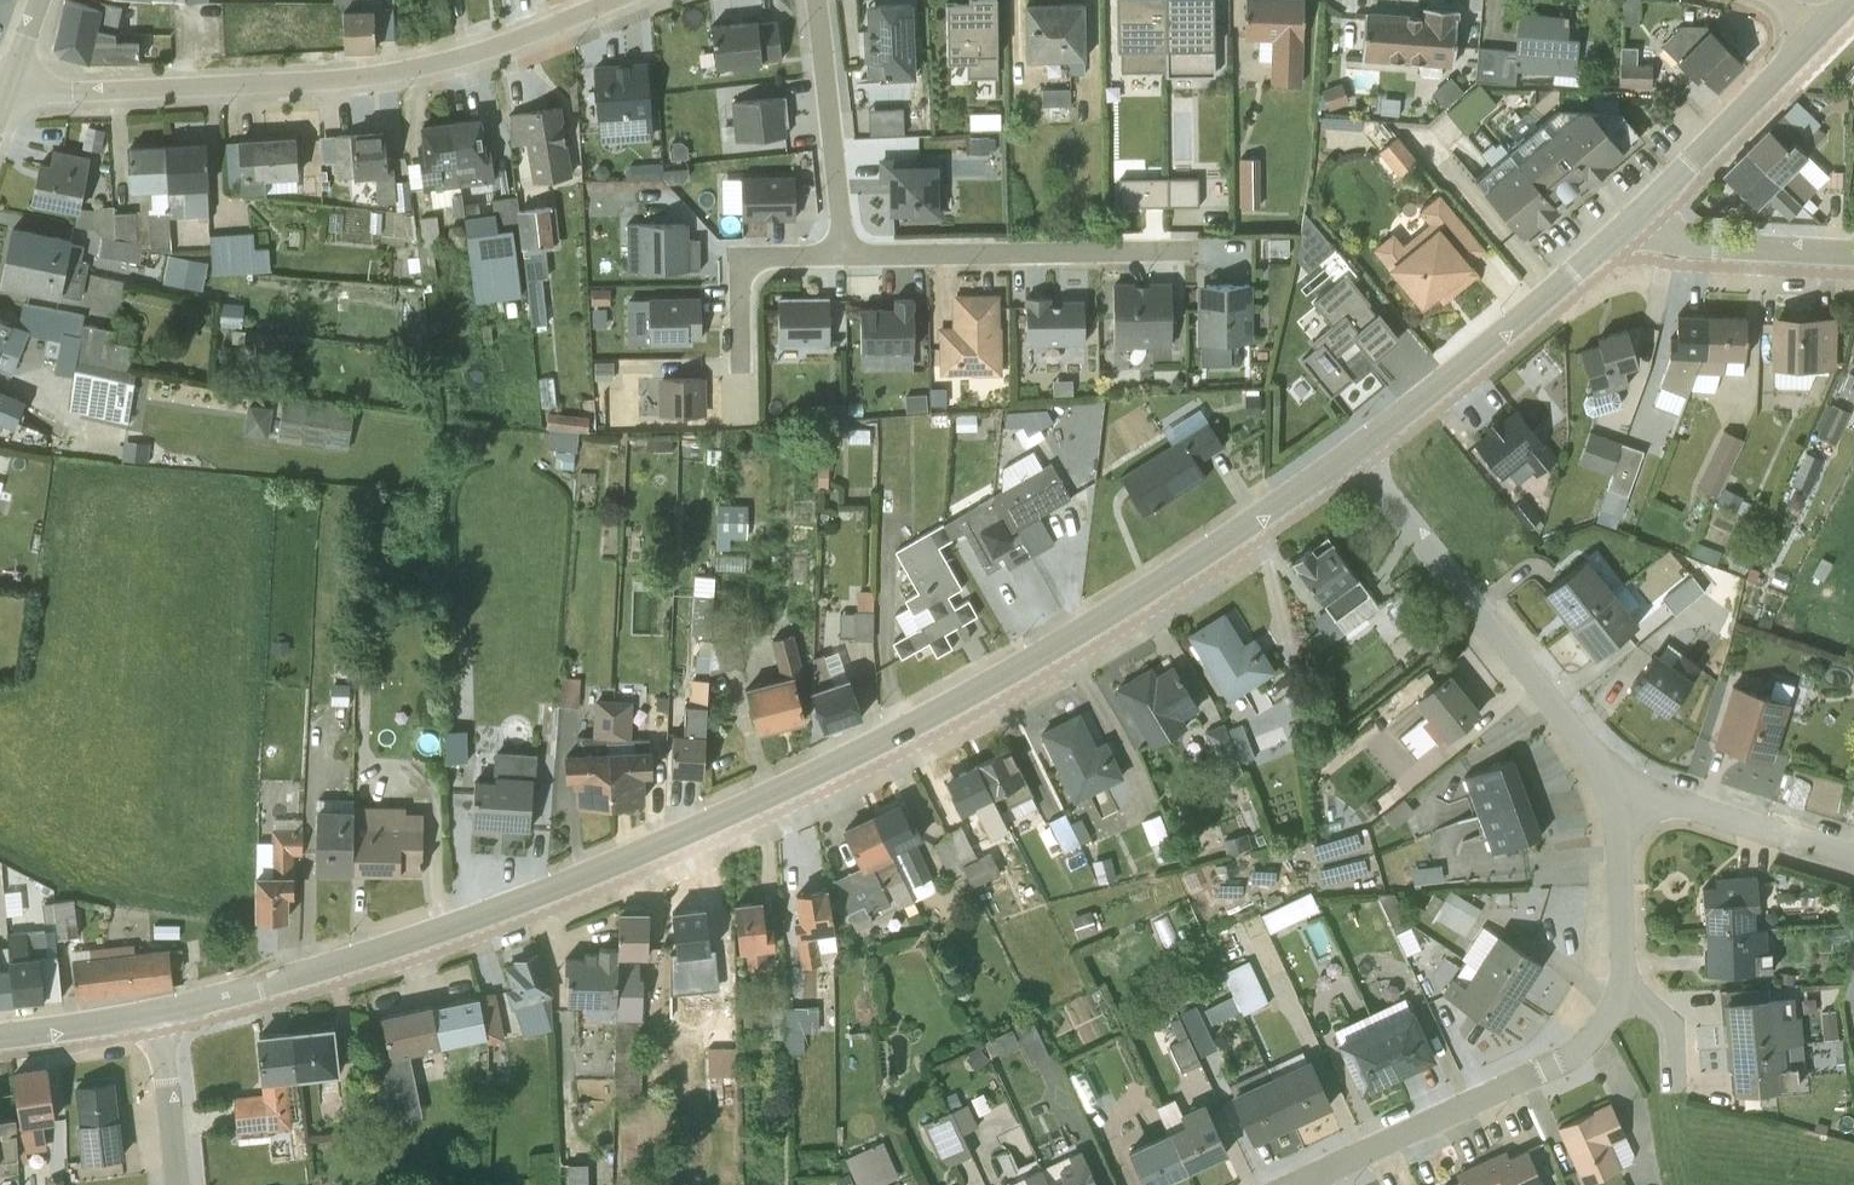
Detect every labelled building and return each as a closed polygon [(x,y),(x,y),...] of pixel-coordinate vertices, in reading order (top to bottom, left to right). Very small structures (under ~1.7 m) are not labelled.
[(54,47),(58,54),(88,61),(138,61),(138,50),(145,50),(144,43),(114,43),(115,34),(121,6),(92,1),(90,6),(65,0),(64,0),(54,47)] [(333,2),(343,3),(344,49),(374,48),(374,39),(396,38),(393,8),(355,9),(355,0),(333,0),(333,2)] [(946,3),(947,61),(966,61),(966,77),(997,77),(995,0),(968,0),(968,2),(946,3)] [(1164,0),(1116,0),(1116,50),(1121,50),(1121,71),(1165,71),(1164,0)] [(1188,76),(1188,61),(1213,60),(1213,10),(1213,0),(1164,0),(1165,71),(1166,76),(1188,76)] [(1244,39),(1257,40),(1257,61),(1270,62),(1269,83),(1300,84),(1303,0),(1246,0),(1244,39)] [(1622,24),(1637,24),(1638,0),(1623,0),(1622,24)] [(867,78),(884,77),(915,76),(914,50),(920,50),(920,34),(911,34),(909,3),(868,5),(868,28),(864,28),(865,51),(867,78)] [(1025,9),(1026,61),(1069,60),(1069,75),(1084,74),(1082,3),(1061,3),(1025,4),(1025,9)] [(1365,11),(1361,60),(1388,62),(1389,59),(1401,60),(1401,63),(1410,63),(1410,60),(1419,61),(1419,75),(1439,76),(1440,66),(1451,66),(1456,12),(1421,8),(1420,15),(1365,11)] [(1477,47),(1473,82),(1514,83),(1515,70),(1553,73),(1553,84),(1577,84),(1578,65),(1575,65),(1577,38),(1567,37),(1568,16),(1517,13),(1514,50),(1477,47)] [(711,26),(715,67),(761,62),(761,60),(780,58),(776,21),(757,23),(756,22),(711,26)] [(1681,25),(1661,45),(1662,47),(1658,52),(1671,65),(1676,60),(1695,79),(1700,74),(1714,88),(1741,61),(1705,26),(1681,25)] [(1636,47),(1619,47),(1619,85),(1650,86),(1650,64),(1635,63),(1636,47)] [(599,142),(652,138),(646,61),(593,65),(599,142)] [(1462,91),(1449,77),(1431,93),(1444,107),(1462,91)] [(1327,110),(1348,102),(1340,83),(1320,91),(1320,93),(1316,95),(1314,110),(1326,106),(1327,110)] [(1069,89),(1041,89),(1042,106),(1069,106),(1069,89)] [(1484,90),(1467,106),(1478,119),(1496,103),(1484,90)] [(1829,94),(1829,105),(1847,105),(1849,93),(1829,94)] [(788,126),(785,96),(732,102),(736,141),(785,136),(784,126),(788,126)] [(1826,132),(1795,101),(1745,151),(1809,213),(1822,200),(1813,191),(1826,178),(1805,158),(1807,156),(1805,154),(1812,147),(1817,151),(1826,141),(1822,137),(1826,132)] [(871,105),(873,132),(906,130),(905,103),(871,105)] [(560,105),(508,114),(511,145),(526,143),(532,182),(572,175),(560,105)] [(1474,179),(1522,237),(1557,209),(1549,200),(1556,194),(1560,198),(1577,185),(1578,185),(1574,179),(1581,174),(1588,183),(1589,182),(1608,167),(1607,165),(1623,152),(1621,150),(1621,149),(1638,137),(1620,114),(1557,110),(1474,179)] [(1326,114),(1325,146),(1364,146),(1364,114),(1326,114)] [(483,184),(494,183),(494,182),(488,136),(483,136),(480,117),(449,121),(458,188),(483,185),(483,184)] [(449,121),(419,125),(422,145),(416,146),(419,162),(407,164),(411,188),(422,186),(423,191),(430,191),(432,206),(452,204),(454,214),(460,214),(460,213),(449,121)] [(102,130),(88,127),(83,149),(99,152),(102,130)] [(384,130),(319,137),(321,163),(333,161),(334,177),(353,176),(354,178),(375,176),(377,202),(395,202),(392,157),(385,157),(384,130)] [(1395,133),(1381,153),(1403,170),(1417,150),(1395,133)] [(238,141),(225,142),(228,187),(241,187),(241,195),(264,193),(265,192),(296,190),(296,177),(297,177),(294,136),(238,139),(238,141)] [(205,142),(164,144),(169,216),(196,216),(196,221),(208,221),(207,188),(208,188),(205,142)] [(669,143),(670,159),(687,158),(686,146),(679,142),(669,143)] [(171,253),(164,144),(129,146),(131,191),(138,191),(139,209),(134,210),(134,212),(112,213),(114,239),(141,246),(150,246),(150,248),(154,249),(171,253)] [(53,151),(50,166),(40,164),(32,201),(77,210),(75,225),(95,229),(101,236),(114,239),(111,207),(94,207),(93,210),(78,209),(87,158),(53,151)] [(1745,151),(1722,174),(1755,207),(1766,196),(1794,223),(1820,225),(1809,213),(1745,151)] [(1238,159),(1239,207),(1259,207),(1258,159),(1238,159)] [(918,161),(881,161),(881,179),(891,179),(892,211),(914,211),(914,216),(939,215),(939,191),(934,190),(934,168),(918,168),(918,161)] [(626,172),(626,179),(662,179),(661,163),(629,165),(626,172)] [(687,168),(673,169),(674,183),(682,183),(688,176),(687,168)] [(1171,175),(1171,200),(1199,201),(1200,175),(1171,175)] [(742,213),(742,218),(766,218),(766,216),(776,216),(777,218),(794,217),(793,177),(721,179),(722,213),(742,213)] [(521,247),(558,244),(554,207),(550,207),(547,184),(515,188),(516,196),(521,247)] [(521,247),(516,196),(490,199),(491,212),(463,216),(475,301),(523,294),(517,248),(521,247)] [(1482,249),(1438,197),(1421,211),(1431,224),(1402,247),(1392,235),(1377,247),(1421,305),(1436,293),(1443,301),(1451,294),(1475,273),(1466,263),(1482,249)] [(1334,249),(1303,212),(1302,213),(1295,257),(1307,272),(1334,249)] [(418,245),(422,280),(435,279),(432,246),(439,245),(435,217),(421,219),(424,244),(418,245)] [(627,271),(700,270),(699,242),(695,242),(694,239),(685,239),(684,223),(626,224),(627,271)] [(12,226),(11,226),(5,258),(86,273),(87,263),(81,261),(84,246),(70,243),(70,238),(12,226)] [(212,275),(244,274),(241,234),(209,235),(212,275)] [(241,234),(244,274),(271,271),(269,248),(254,248),(254,234),(241,234)] [(101,236),(101,237),(98,255),(138,262),(141,246),(101,236)] [(1267,239),(1267,256),(1288,255),(1287,239),(1267,239)] [(558,247),(558,244),(521,247),(525,277),(525,280),(530,325),(546,324),(542,278),(546,277),(543,249),(558,247)] [(201,290),(207,261),(168,254),(162,282),(201,290)] [(81,299),(86,273),(5,258),(0,281),(0,286),(59,298),(60,295),(81,299)] [(1300,359),(1330,395),(1351,378),(1354,381),(1375,365),(1372,361),(1399,339),(1346,275),(1312,302),(1331,325),(1310,342),(1314,347),(1300,359)] [(1201,302),(1201,343),(1206,343),(1206,363),(1224,362),(1224,343),(1249,342),(1248,285),(1206,285),(1206,301),(1201,302)] [(1134,286),(1113,286),(1113,341),(1170,341),(1170,343),(1171,343),(1170,286),(1148,286),(1148,288),(1134,289),(1134,286)] [(591,305),(608,304),(607,289),(590,290),(591,305)] [(998,375),(998,295),(952,294),(952,327),(938,327),(940,374),(970,374),(970,375),(998,375)] [(1048,297),(1025,297),(1026,343),(1083,342),(1083,302),(1061,302),(1061,306),(1048,307),(1048,297)] [(860,309),(860,349),(913,349),(913,299),(894,299),(894,310),(882,310),(882,309),(860,309)] [(635,301),(635,343),(687,343),(687,337),(700,337),(700,300),(635,301)] [(778,348),(829,348),(828,300),(777,301),(778,348)] [(73,376),(76,360),(83,324),(84,316),(22,303),(17,326),(0,320),(0,369),(7,372),(13,369),(27,334),(46,338),(43,353),(57,356),(54,372),(73,376)] [(1670,355),(1659,386),(1684,396),(1700,357),(1703,358),(1706,316),(1686,315),(1686,318),(1677,318),(1676,338),(1670,338),(1669,355),(1670,355)] [(1695,373),(1722,374),(1723,359),(1743,359),(1745,316),(1706,316),(1703,358),(1700,357),(1695,373)] [(83,324),(76,360),(129,370),(137,321),(116,317),(113,330),(83,324)] [(1773,369),(1773,385),(1776,388),(1807,388),(1814,374),(1827,374),(1827,369),(1834,369),(1835,317),(1815,317),(1815,325),(1770,324),(1769,369),(1773,369)] [(1585,412),(1591,415),(1616,407),(1619,401),(1616,393),(1611,388),(1627,384),(1623,370),(1637,365),(1626,330),(1608,336),(1609,343),(1580,351),(1592,393),(1586,396),(1583,403),(1585,412)] [(136,371),(76,360),(73,376),(67,409),(127,422),(136,371)] [(595,362),(595,379),(613,379),(613,362),(595,362)] [(1853,399),(1853,372),(1840,371),(1838,397),(1853,399)] [(701,378),(662,378),(663,415),(701,415),(701,378)] [(940,384),(929,384),(930,405),(941,405),(940,384)] [(15,428),(25,401),(25,400),(0,390),(0,422),(15,428)] [(1259,391),(1245,390),(1245,415),(1261,415),(1261,404),(1259,403),(1259,391)] [(280,437),(351,446),(357,401),(286,392),(280,437)] [(245,431),(270,435),(276,404),(251,400),(245,431)] [(823,405),(825,421),(845,419),(844,403),(823,405)] [(1119,476),(1143,515),(1205,476),(1197,462),(1223,445),(1199,408),(1198,408),(1162,430),(1170,443),(1119,476)] [(1850,409),(1841,427),(1853,434),(1853,411),(1850,409)] [(547,412),(545,426),(587,430),(588,417),(547,412)] [(1025,428),(1042,427),(1040,412),(1023,412),(1025,428)] [(1490,433),(1476,445),(1501,475),(1510,468),(1521,480),(1532,472),(1535,476),(1554,460),(1516,412),(1501,424),(1496,419),(1486,427),(1490,433)] [(955,432),(976,430),(975,414),(955,414),(955,432)] [(1720,492),(1746,435),(1725,425),(1699,483),(1720,492)] [(578,430),(549,427),(547,449),(576,452),(578,430)] [(847,429),(847,443),(869,443),(869,429),(847,429)] [(1610,476),(1622,443),(1588,432),(1578,464),(1610,476)] [(1035,444),(1045,463),(1055,457),(1045,438),(1035,444)] [(1642,451),(1622,443),(1605,489),(1606,491),(1600,508),(1619,515),(1642,451)] [(1826,459),(1808,450),(1794,480),(1812,488),(1826,459)] [(1070,498),(1050,463),(1009,486),(1004,478),(995,483),(999,492),(988,498),(1008,533),(1070,498)] [(956,517),(941,524),(950,539),(963,531),(986,573),(1004,563),(1008,568),(1030,556),(1018,534),(1010,537),(988,498),(978,504),(976,501),(954,513),(956,517)] [(1540,518),(1524,498),(1511,508),(1528,529),(1540,518)] [(746,539),(747,506),(717,504),(715,550),(728,550),(729,539),(746,539)] [(928,642),(935,655),(950,647),(943,633),(975,615),(967,600),(954,607),(947,596),(960,587),(937,547),(950,539),(941,524),(895,551),(918,592),(905,600),(919,627),(893,642),(900,657),(928,642)] [(1715,566),(1721,553),(1696,542),(1690,555),(1715,566)] [(1311,549),(1292,562),(1327,609),(1313,620),(1320,629),(1300,644),(1310,658),(1378,606),(1331,543),(1315,555),(1311,549)] [(1585,559),(1543,593),(1570,628),(1624,584),(1607,564),(1596,572),(1585,559)] [(1691,576),(1662,599),(1674,614),(1703,591),(1691,576)] [(1624,584),(1570,628),(1594,658),(1637,623),(1628,612),(1639,603),(1624,584)] [(1426,622),(1402,589),(1383,602),(1406,636),(1426,622)] [(854,611),(853,640),(872,640),(873,591),(857,591),(856,611),(854,611)] [(742,665),(730,613),(713,612),(710,673),(742,665)] [(1223,612),(1186,635),(1192,643),(1189,645),(1197,658),(1200,656),(1227,701),(1274,671),(1253,637),(1242,643),(1223,612)] [(1349,629),(1355,636),(1374,622),(1368,614),(1349,629)] [(804,676),(793,633),(770,639),(780,678),(743,687),(757,734),(805,721),(794,680),(804,676)] [(1627,689),(1666,716),(1701,667),(1667,643),(1659,655),(1653,652),(1627,689)] [(823,654),(813,658),(812,691),(824,729),(860,717),(847,677),(846,678),(837,651),(823,656),(823,654)] [(702,776),(708,656),(696,656),(695,679),(689,679),(686,733),(672,733),(670,773),(702,776)] [(1115,687),(1151,748),(1186,726),(1182,718),(1198,708),(1172,665),(1155,675),(1150,666),(1115,687)] [(1448,673),(1414,700),(1446,740),(1480,712),(1448,673)] [(560,678),(558,705),(578,706),(580,679),(560,678)] [(1732,684),(1713,743),(1769,761),(1793,685),(1774,679),(1768,696),(1732,684)] [(635,696),(635,728),(646,729),(647,696),(635,696)] [(608,750),(613,700),(594,699),(593,736),(577,735),(577,752),(564,753),(565,780),(574,780),(576,806),(609,804),(608,750)] [(609,804),(644,801),(643,777),(652,776),(649,739),(629,740),(631,701),(613,700),(608,750),(609,804)] [(1079,712),(1039,732),(1073,802),(1105,784),(1122,776),(1106,741),(1096,745),(1079,712)] [(1223,724),(1204,731),(1216,764),(1226,778),(1241,772),(1223,724)] [(467,732),(445,732),(447,762),(468,761),(469,760),(467,732)] [(1244,769),(1256,763),(1249,747),(1237,752),(1244,769)] [(1031,795),(1008,749),(975,764),(1004,822),(1036,806),(1030,795),(1031,795)] [(534,781),(536,754),(494,750),(491,781),(475,780),(470,831),(492,833),(493,828),(528,830),(532,781),(534,781)] [(1526,795),(1512,758),(1463,776),(1477,815),(1526,795)] [(956,771),(942,778),(960,814),(974,808),(989,838),(1008,829),(1004,822),(975,764),(973,765),(972,763),(963,767),(964,769),(957,772),(956,771)] [(1477,815),(1491,852),(1541,834),(1526,795),(1477,815)] [(315,808),(314,874),(351,875),(351,873),(353,805),(353,798),(318,798),(317,808),(315,808)] [(1413,811),(1403,798),(1383,815),(1394,828),(1413,811)] [(931,893),(934,890),(934,888),(929,878),(930,877),(913,842),(922,837),(910,813),(905,815),(898,802),(873,814),(913,900),(914,902),(931,893)] [(404,806),(353,805),(351,873),(421,874),(422,813),(404,813),(404,806)] [(1079,844),(1065,813),(1047,822),(1062,853),(1079,844)] [(913,900),(873,814),(862,819),(842,829),(860,868),(832,881),(855,930),(872,922),(868,913),(889,903),(882,888),(886,885),(898,908),(913,900)] [(1070,824),(1079,843),(1089,838),(1080,819),(1070,824)] [(976,858),(960,826),(946,832),(976,892),(987,887),(984,880),(999,873),(989,853),(976,858)] [(301,855),(300,828),(271,829),(271,842),(256,842),(256,918),(286,918),(286,896),(293,896),(293,855),(301,855)] [(1356,833),(1311,847),(1316,862),(1361,848),(1356,833)] [(947,837),(933,843),(949,877),(964,869),(947,837)] [(1114,880),(1109,858),(1093,862),(1098,884),(1114,880)] [(1318,870),(1321,885),(1367,873),(1363,859),(1318,870)] [(1413,884),(1441,881),(1439,865),(1411,869),(1413,884)] [(1704,909),(1705,930),(1753,927),(1753,909),(1756,908),(1755,876),(1721,878),(1721,888),(1702,889),(1702,900),(1699,901),(1700,909),(1704,909)] [(793,920),(800,967),(818,964),(818,967),(832,966),(832,950),(837,950),(826,888),(794,893),(797,919),(793,920)] [(1434,895),(1424,912),(1462,935),(1479,908),(1448,890),(1442,900),(1434,895)] [(1308,891),(1260,915),(1269,932),(1317,909),(1308,891)] [(1393,893),(1377,893),(1395,932),(1408,925),(1393,893)] [(78,936),(73,899),(52,902),(56,939),(78,936)] [(761,901),(733,903),(739,952),(746,951),(747,969),(766,968),(765,949),(774,948),(771,925),(764,926),(761,901)] [(626,906),(618,909),(617,948),(615,1024),(613,1103),(640,1103),(643,982),(643,977),(638,977),(639,963),(630,962),(630,956),(647,956),(648,910),(640,906),(626,906)] [(711,970),(704,906),(670,911),(676,953),(670,954),(675,996),(677,1010),(671,1011),(672,1048),(703,1045),(701,1024),(702,1023),(700,993),(698,971),(711,970)] [(1070,917),(1077,938),(1096,932),(1095,930),(1101,928),(1095,911),(1090,913),(1088,910),(1070,917)] [(1705,930),(1706,952),(1704,952),(1705,973),(1770,971),(1770,952),(1765,951),(1764,927),(1705,930)] [(1541,963),(1496,934),(1495,935),(1484,928),(1464,961),(1475,968),(1519,997),(1541,963)] [(25,930),(6,932),(7,947),(13,1002),(60,997),(57,956),(52,931),(44,932),(43,931),(25,932),(25,930)] [(107,947),(112,995),(145,990),(141,952),(134,952),(133,944),(107,947)] [(13,1002),(7,947),(0,948),(0,1004),(13,1002)] [(71,951),(75,998),(112,995),(107,947),(71,951)] [(567,982),(567,1003),(586,1004),(585,1023),(615,1024),(617,948),(599,947),(599,953),(583,953),(583,959),(564,959),(563,981),(567,982)] [(184,969),(182,949),(141,952),(145,990),(172,987),(170,969),(184,969)] [(536,954),(515,960),(516,964),(506,967),(512,986),(505,989),(511,1008),(513,1008),(523,1035),(551,1030),(550,996),(536,954)] [(1267,1002),(1247,960),(1222,972),(1241,1014),(1267,1002)] [(1452,976),(1441,993),(1497,1030),(1519,997),(1475,968),(1464,984),(1452,976)] [(1851,969),(1842,996),(1853,1000),(1853,970),(1851,969)] [(1169,997),(1173,1007),(1226,983),(1222,972),(1169,997)] [(1738,990),(1719,992),(1723,1023),(1724,1023),(1727,1048),(1802,1042),(1799,1016),(1794,1016),(1792,995),(1740,1001),(1738,990)] [(759,992),(740,992),(740,1009),(742,1009),(743,1027),(760,1026),(759,1000),(759,992)] [(477,996),(487,1043),(503,1039),(493,993),(477,996)] [(1239,1010),(1231,995),(1217,1001),(1223,1015),(1209,1022),(1215,1035),(1229,1028),(1224,1017),(1239,1010)] [(409,1055),(485,1038),(477,996),(381,1016),(388,1055),(373,1058),(382,1122),(420,1114),(409,1055)] [(1434,1057),(1410,1006),(1407,1008),(1402,997),(1370,1013),(1398,1075),(1434,1057)] [(783,1038),(782,1000),(759,1000),(760,1026),(760,1040),(783,1038)] [(817,1033),(816,1006),(784,1007),(785,1052),(803,1052),(803,1033),(817,1033)] [(1199,1056),(1216,1050),(1196,1008),(1180,1015),(1199,1056)] [(1834,1010),(1820,1012),(1822,1039),(1837,1038),(1834,1010)] [(1336,1042),(1359,1093),(1398,1075),(1370,1013),(1334,1030),(1338,1040),(1336,1042)] [(1199,1063),(1178,1018),(1169,1021),(1177,1041),(1168,1045),(1180,1072),(1199,1063)] [(296,1079),(339,1075),(334,1028),(291,1032),(296,1079)] [(268,1128),(291,1125),(286,1080),(296,1079),(291,1032),(259,1036),(265,1095),(235,1099),(239,1145),(270,1142),(268,1128)] [(1796,1066),(1804,1065),(1802,1042),(1729,1048),(1731,1072),(1729,1073),(1731,1091),(1797,1085),(1796,1066)] [(707,1047),(707,1075),(734,1075),(734,1047),(707,1047)] [(1293,1125),(1332,1106),(1309,1058),(1305,1060),(1301,1051),(1266,1067),(1293,1125)] [(1293,1125),(1266,1067),(1231,1084),(1235,1092),(1230,1095),(1252,1144),(1293,1125)] [(53,1121),(45,1068),(14,1073),(19,1124),(15,1124),(17,1165),(27,1163),(26,1152),(46,1149),(42,1123),(53,1122),(53,1121)] [(121,1156),(112,1083),(76,1087),(81,1123),(75,1124),(80,1161),(121,1156)] [(942,1162),(972,1151),(964,1129),(981,1123),(972,1100),(926,1117),(942,1162)] [(1172,1100),(1157,1107),(1187,1172),(1228,1154),(1204,1101),(1178,1111),(1172,1100)] [(1610,1104),(1558,1128),(1584,1184),(1620,1168),(1620,1167),(1629,1162),(1632,1154),(1610,1104)] [(17,1170),(17,1165),(15,1124),(14,1118),(0,1120),(0,1173),(17,1170)] [(1141,1184),(1159,1184),(1187,1172),(1167,1130),(1126,1150),(1141,1184)] [(847,1153),(861,1184),(877,1184),(902,1174),(886,1136),(847,1153)] [(1478,1161),(1489,1184),(1543,1184),(1526,1148),(1507,1156),(1504,1150),(1478,1161)] [(1040,1168),(1048,1184),(1097,1184),(1079,1149),(1040,1168)] [(1478,1161),(1454,1173),(1457,1180),(1446,1184),(1489,1184),(1478,1161)] [(1040,1168),(1004,1184),(1048,1184),(1040,1168)]
